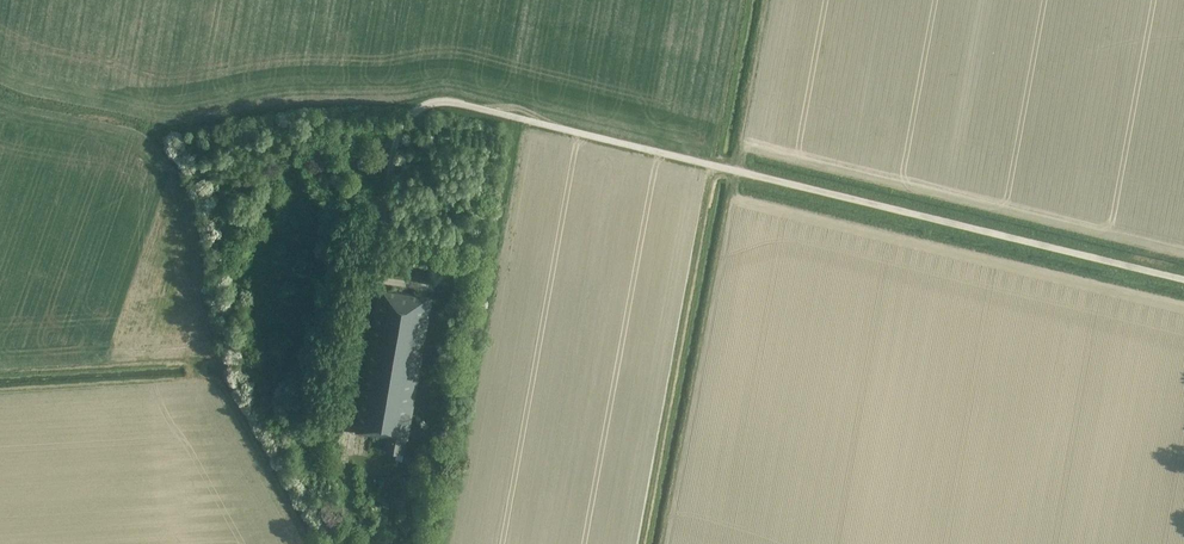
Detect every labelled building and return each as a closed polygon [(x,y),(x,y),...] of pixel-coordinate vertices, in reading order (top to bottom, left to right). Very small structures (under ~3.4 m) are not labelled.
[(272,172),(270,162),(258,164),(259,169),(266,168),(268,173),(272,172)] [(432,297),(379,288),(355,429),(387,435),(385,448),(396,450),(395,452),(402,453),(402,451),(404,451),(406,438),(408,438),(432,297)]
